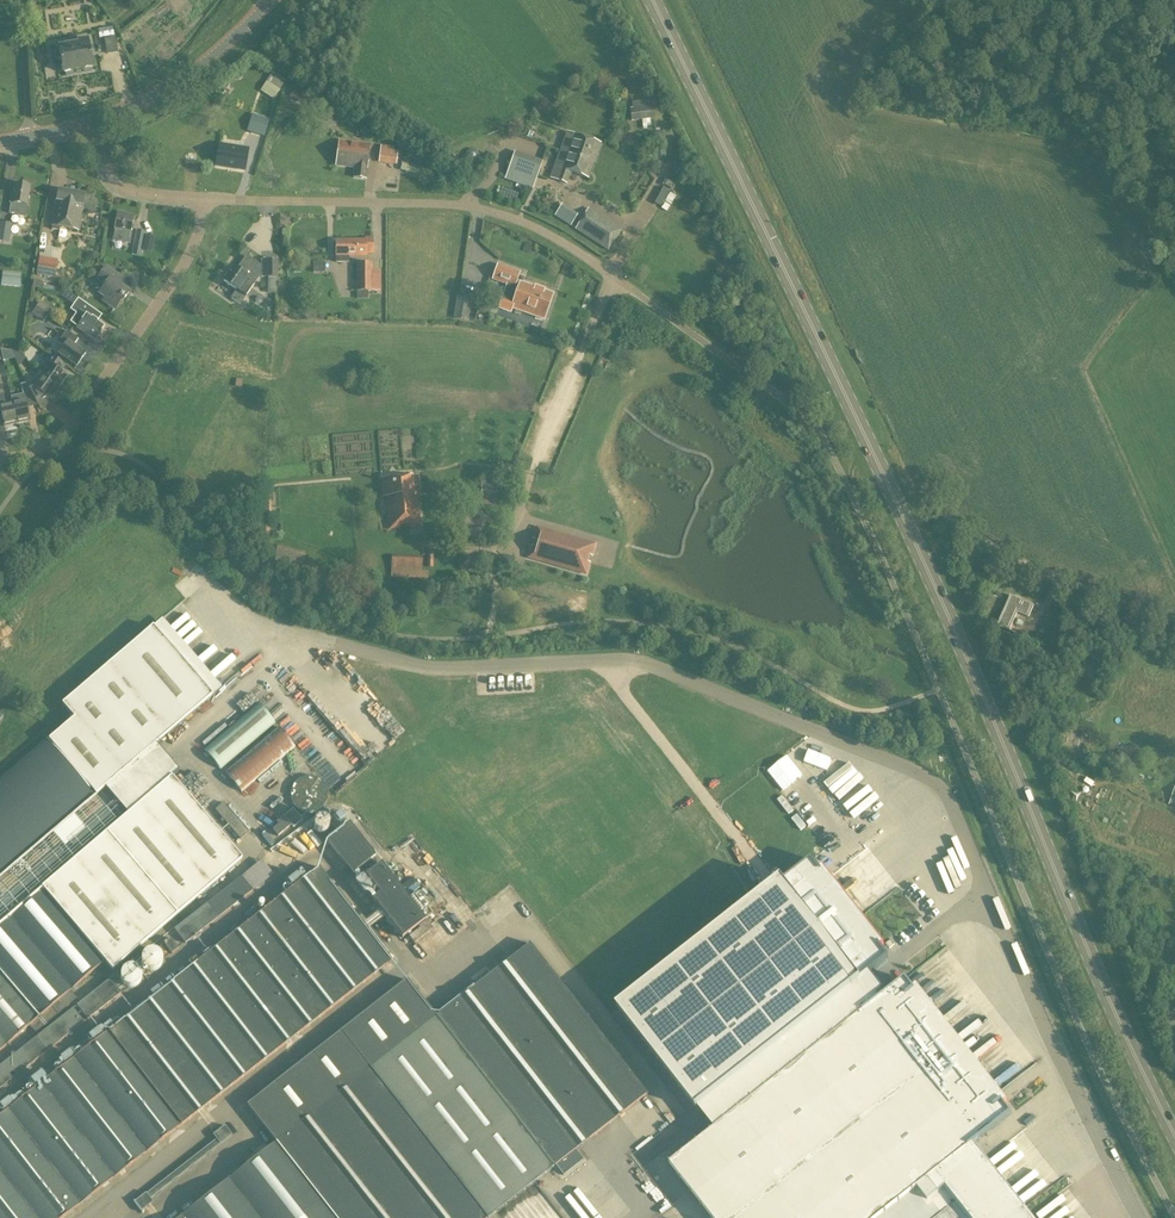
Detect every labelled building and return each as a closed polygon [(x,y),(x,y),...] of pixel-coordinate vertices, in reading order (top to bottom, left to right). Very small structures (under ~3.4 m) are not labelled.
[(107,55),(118,53),(115,38),(104,39),(107,55)] [(91,68),(94,68),(89,39),(78,41),(78,44),(56,48),(58,61),(61,61),(63,73),(65,73),(66,75),(73,73),(73,71),(83,70),(84,71),(90,70),(91,68)] [(276,87),(266,81),(261,89),(271,95),(276,87)] [(631,122),(653,119),(652,106),(647,107),(646,101),(631,102),(632,108),(630,109),(631,122)] [(333,113),(316,102),(310,112),(327,122),(333,113)] [(248,131),(264,136),(269,120),(253,115),(248,131)] [(587,179),(599,145),(566,133),(550,179),(566,184),(570,173),(587,179)] [(370,145),(339,141),(336,165),(355,168),(354,178),(365,179),(370,145)] [(217,166),(245,171),(248,151),(220,146),(217,166)] [(380,146),(378,163),(396,165),(398,152),(393,151),(393,147),(380,146)] [(505,180),(532,190),(542,162),(515,152),(505,180)] [(421,168),(403,162),(401,170),(419,175),(421,168)] [(27,206),(26,206),(30,186),(15,184),(13,193),(11,193),(10,203),(11,203),(9,214),(18,215),(17,217),(25,218),(27,206)] [(662,206),(664,201),(672,205),(677,195),(661,187),(654,202),(662,206)] [(62,191),(58,194),(51,229),(59,231),(60,227),(65,228),(71,193),(62,191)] [(84,195),(71,193),(65,228),(78,231),(82,210),(92,212),(93,207),(89,206),(90,197),(84,196),(84,195)] [(571,225),(576,214),(558,206),(554,217),(571,225)] [(575,230),(608,251),(621,229),(588,208),(575,230)] [(118,213),(115,229),(113,240),(131,243),(133,230),(131,229),(133,217),(125,215),(125,214),(118,213)] [(13,223),(0,221),(0,241),(10,243),(13,223)] [(146,232),(136,230),(132,254),(141,256),(146,232)] [(349,263),(349,256),(366,256),(366,254),(373,254),(373,238),(365,238),(365,240),(336,241),(336,256),(336,263),(349,263)] [(240,271),(234,267),(224,281),(238,291),(232,298),(240,304),(246,296),(243,294),(249,286),(252,288),(259,277),(266,277),(266,276),(262,276),(262,267),(247,256),(240,266),(242,268),(240,271)] [(39,258),(36,274),(54,277),(56,261),(39,258)] [(277,260),(269,260),(269,277),(277,277),(277,260)] [(325,273),(325,262),(313,262),(313,273),(325,273)] [(357,263),(357,274),(357,292),(381,292),(381,271),(373,271),(372,263),(357,263)] [(497,265),(492,280),(515,288),(520,273),(497,265)] [(124,299),(129,293),(119,286),(123,281),(106,268),(98,280),(105,286),(99,294),(117,307),(123,298),(124,299)] [(21,273),(2,271),(1,286),(20,288),(21,273)] [(42,283),(33,281),(32,288),(41,289),(42,283)] [(520,283),(514,301),(502,297),(497,309),(511,313),(513,309),(544,319),(553,294),(520,283)] [(472,297),(456,295),(453,319),(464,321),(466,307),(471,307),(472,297)] [(104,328),(97,323),(102,316),(78,299),(70,310),(76,315),(70,323),(77,328),(95,342),(104,328)] [(39,303),(36,307),(42,311),(45,314),(48,309),(39,303)] [(32,304),(27,310),(35,317),(39,316),(42,311),(36,307),(32,304)] [(85,354),(74,346),(78,340),(67,332),(58,344),(63,348),(59,355),(76,367),(85,354)] [(20,351),(0,350),(0,359),(20,360),(20,351)] [(50,356),(48,358),(44,355),(39,362),(43,365),(42,366),(47,370),(41,378),(59,390),(68,378),(60,372),(65,366),(50,356)] [(37,384),(33,380),(28,387),(38,406),(44,410),(51,401),(59,390),(41,378),(37,384)] [(23,394),(11,397),(17,424),(30,421),(27,408),(38,406),(28,387),(26,383),(20,385),(23,394)] [(17,424),(11,397),(12,402),(5,404),(3,394),(0,395),(0,407),(5,427),(17,424)] [(409,525),(409,528),(420,527),(417,493),(418,493),(416,476),(381,479),(383,497),(386,497),(390,530),(400,529),(400,526),(409,525)] [(481,481),(481,493),(497,494),(497,482),(481,481)] [(586,574),(589,563),(584,562),(586,555),(591,556),(594,545),(537,528),(533,540),(538,541),(536,548),(531,546),(528,558),(586,574)] [(415,557),(391,556),(390,577),(428,579),(428,571),(415,571),(415,557)] [(1029,618),(1034,606),(1010,596),(997,626),(1009,632),(1018,613),(1029,618)] [(95,795),(104,787),(155,744),(221,688),(162,619),(62,705),(74,718),(48,740),(95,795)] [(258,704),(203,750),(220,770),(275,724),(258,704)] [(295,748),(278,727),(224,772),(241,793),(295,748)] [(47,741),(47,740),(0,780),(0,878),(95,796),(47,741)] [(29,1026),(36,1034),(77,998),(71,991),(104,963),(111,971),(241,859),(171,777),(178,771),(165,756),(155,744),(104,787),(115,800),(128,815),(0,925),(0,1051),(29,1026)] [(1138,754),(1139,750),(1130,747),(1129,750),(1120,747),(1117,753),(1127,757),(1127,756),(1138,760),(1140,755),(1138,754)] [(302,778),(296,781),(292,787),(290,792),(290,799),(292,804),(296,809),(301,812),(307,813),(315,813),(320,810),(323,806),(327,801),(327,795),(326,789),(323,783),(317,779),(309,776),(302,778)] [(249,831),(223,801),(215,808),(241,838),(249,831)] [(983,1136),(1015,1112),(906,972),(874,992),(850,960),(886,932),(786,804),(586,961),(712,1125),(666,1163),(710,1217),(1045,1217),(983,1136)] [(336,811),(327,818),(335,828),(344,821),(336,811)] [(272,830),(277,837),(290,826),(282,817),(276,823),(278,825),(272,830)] [(352,874),(375,856),(348,822),(326,840),(352,874)] [(449,902),(406,845),(385,861),(428,918),(449,902)] [(262,861),(242,877),(174,930),(185,944),(253,891),(273,876),(262,861)] [(372,901),(402,939),(425,921),(381,864),(365,876),(380,896),(372,901)] [(392,962),(318,868),(0,1116),(0,1217),(64,1217),(392,962)] [(647,1096),(530,944),(527,947),(436,1018),(406,980),(246,1106),(276,1143),(179,1217),(491,1217),(647,1096)] [(110,979),(76,1006),(87,1020),(121,993),(110,979)] [(36,1038),(0,1067),(0,1089),(47,1052),(47,1051),(84,1023),(72,1009),(36,1037),(36,1038)] [(160,1197),(244,1133),(240,1126),(156,1191),(160,1197)] [(127,1217),(128,1217),(152,1204),(146,1193),(121,1208),(127,1217)]
